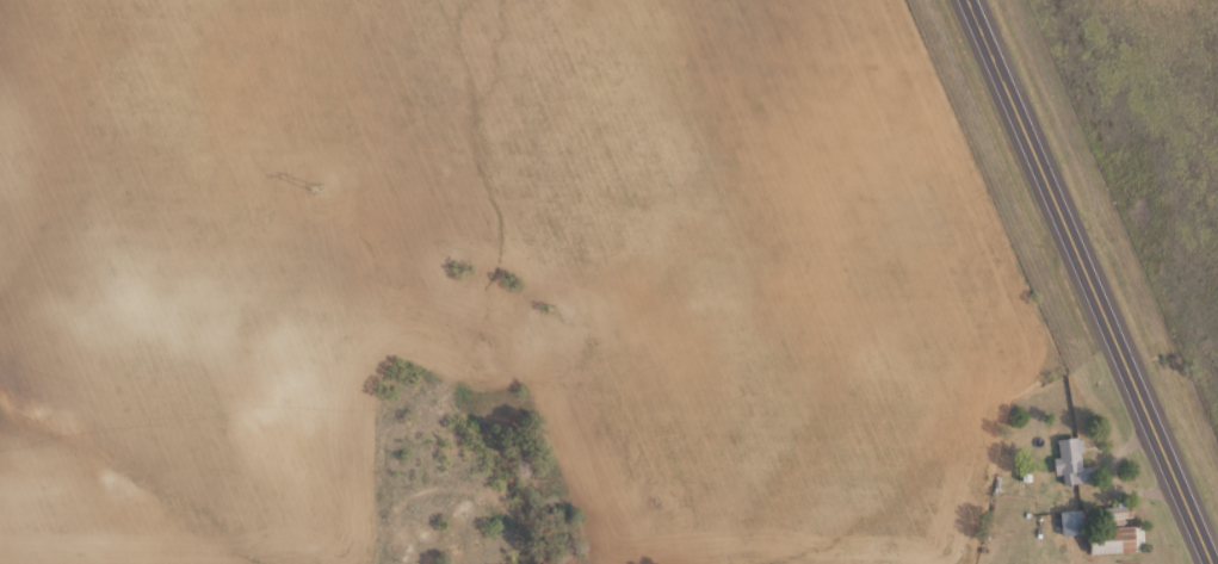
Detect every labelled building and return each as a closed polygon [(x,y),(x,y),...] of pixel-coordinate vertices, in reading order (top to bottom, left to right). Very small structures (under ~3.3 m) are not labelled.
[(1059,441),(1061,487),(1084,487),(1082,440),(1059,441)] [(1102,509),(1102,526),(1129,526),(1129,509),(1102,509)] [(1060,514),(1063,538),(1084,536),(1081,511),(1060,514)] [(1089,556),(1143,554),(1142,529),(1089,530),(1089,556)]
